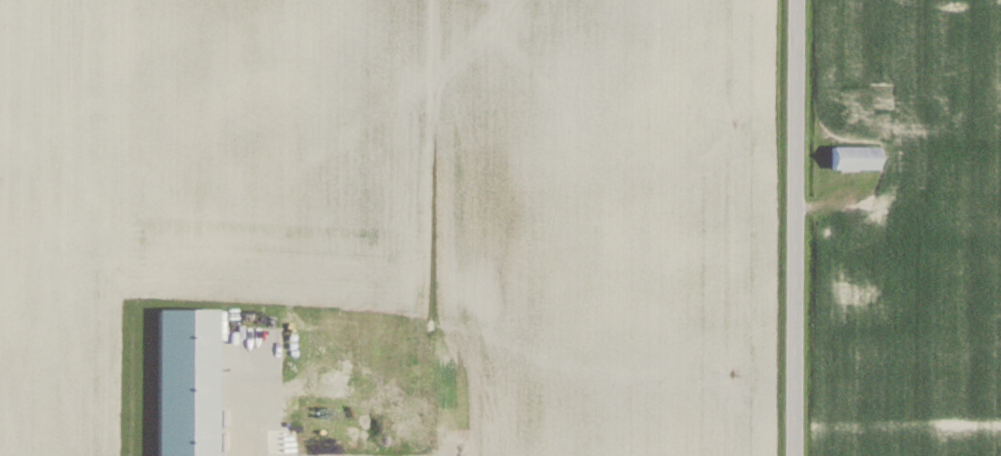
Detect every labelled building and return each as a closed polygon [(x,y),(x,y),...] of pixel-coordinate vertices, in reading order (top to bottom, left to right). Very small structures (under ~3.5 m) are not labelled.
[(880,146),(833,146),(833,170),(880,170),(880,146)]
